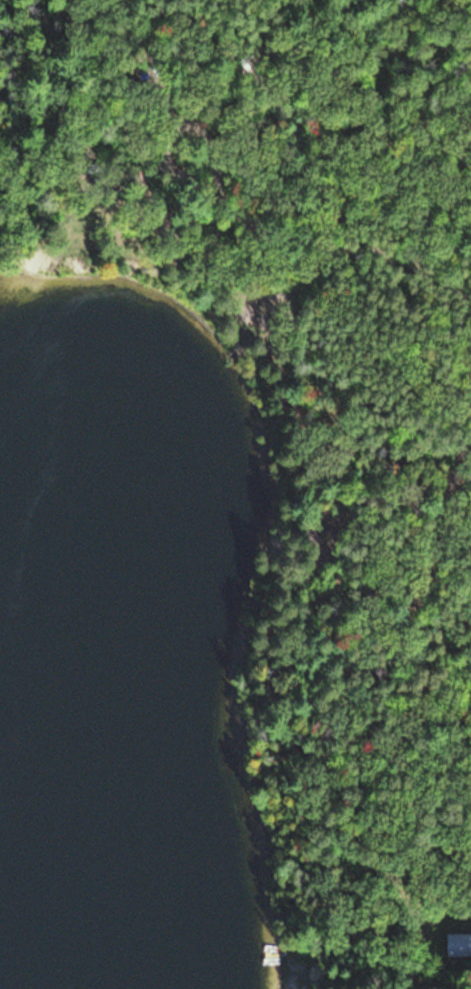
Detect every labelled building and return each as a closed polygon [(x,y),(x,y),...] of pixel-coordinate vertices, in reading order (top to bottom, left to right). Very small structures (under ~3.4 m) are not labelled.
[(441,933),(441,957),(470,957),(470,933),(441,933)]
